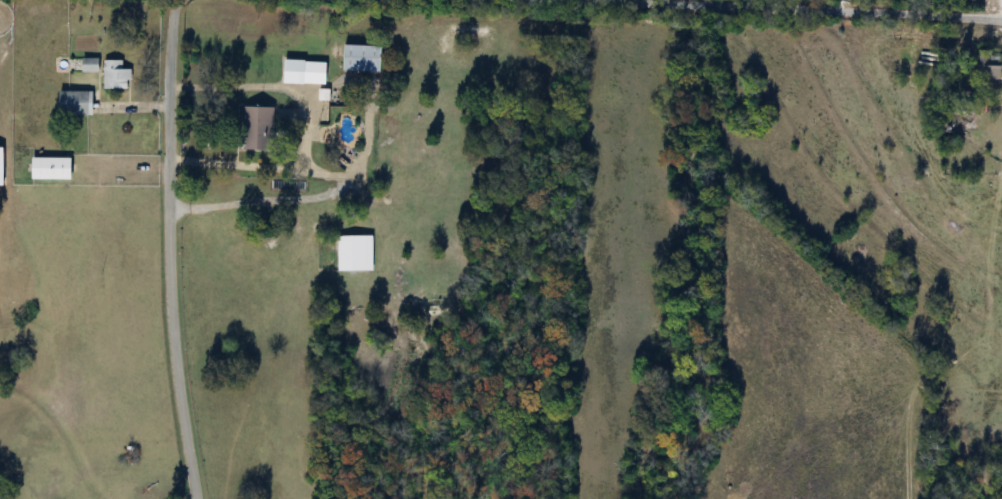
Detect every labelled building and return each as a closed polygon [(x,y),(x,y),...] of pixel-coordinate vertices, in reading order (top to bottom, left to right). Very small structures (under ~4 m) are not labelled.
[(379,45),(341,45),(341,72),(379,72),(379,45)] [(999,80),(1000,56),(975,56),(975,80),(999,80)] [(97,72),(97,59),(80,59),(80,72),(97,72)] [(121,61),(102,61),(102,89),(129,89),(129,70),(121,70),(121,61)] [(324,61),(281,61),(281,84),(324,84),(324,61)] [(86,116),(86,92),(56,92),(56,116),(86,116)] [(271,107),(240,107),(240,150),(264,150),(264,137),(271,137),(271,107)] [(28,180),(68,180),(68,158),(28,158),(28,180)] [(363,234),(336,234),(336,270),(363,270),(363,234)]
